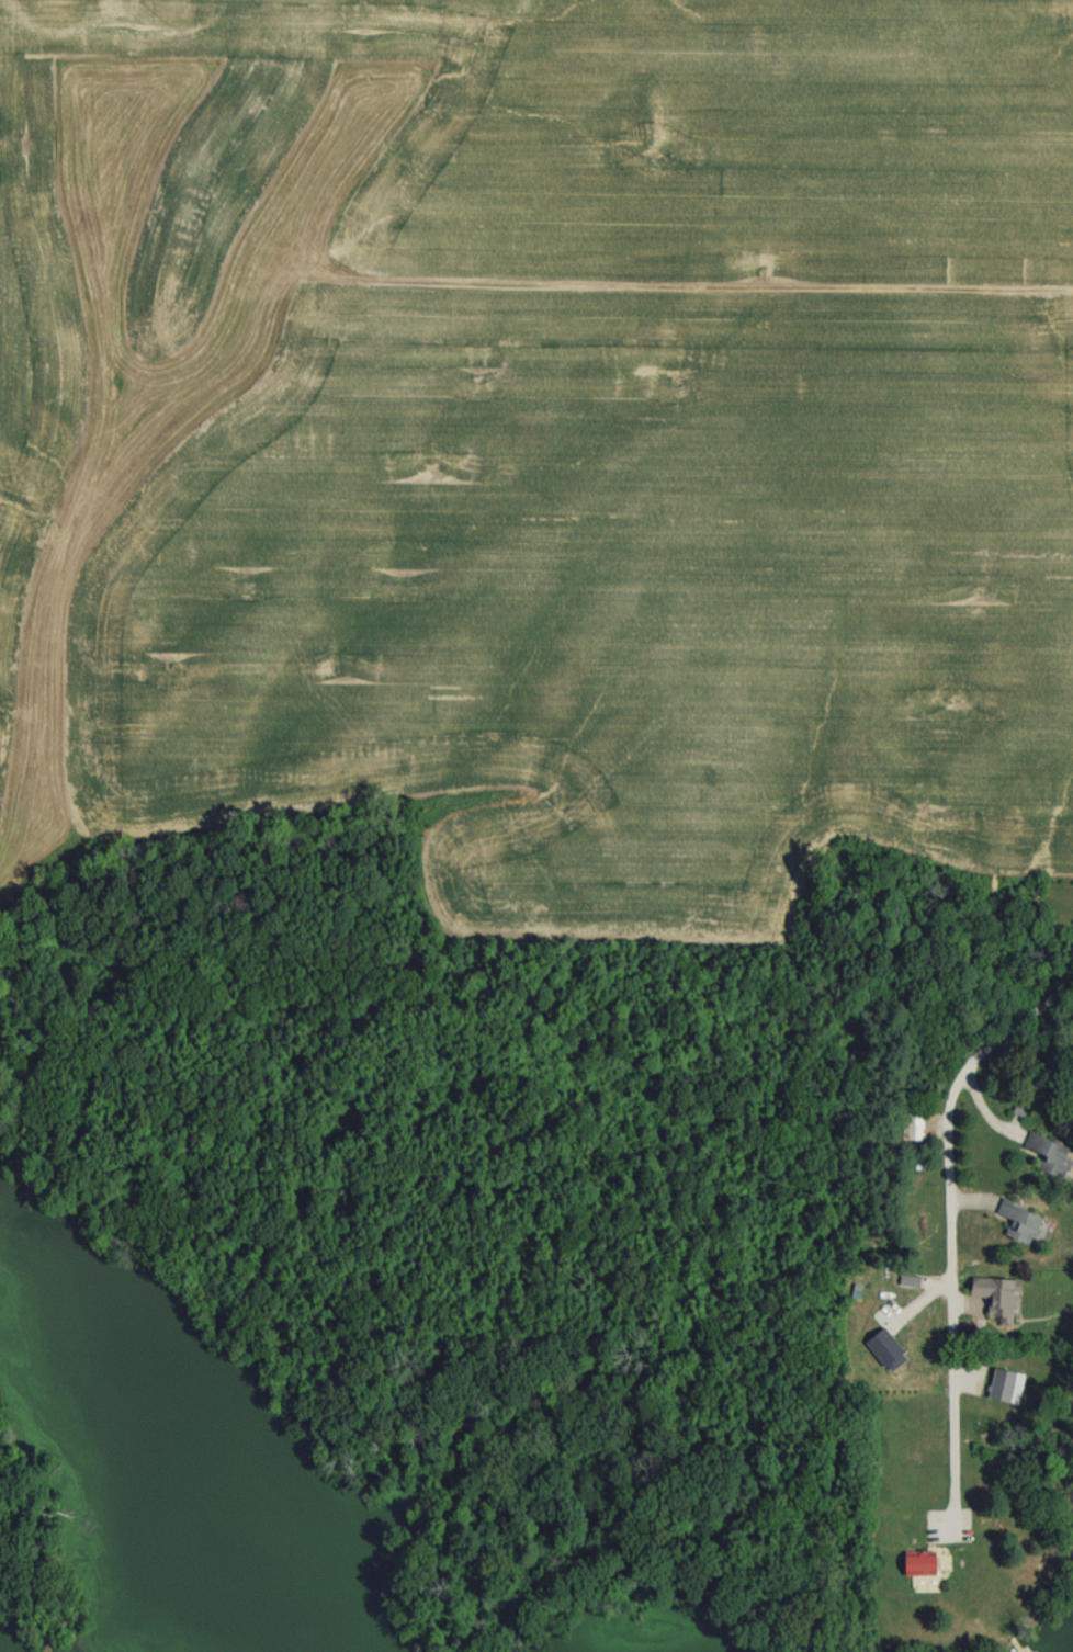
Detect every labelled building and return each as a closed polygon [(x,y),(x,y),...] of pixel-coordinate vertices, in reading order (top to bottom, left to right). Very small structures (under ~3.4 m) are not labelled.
[(1034,1169),(1062,1179),(1072,1149),(1072,1148),(1027,1131),(1022,1148),(1039,1154),(1034,1169)] [(1001,1235),(1030,1246),(1042,1215),(999,1199),(994,1214),(1008,1219),(1001,1235)] [(1008,1325),(1009,1281),(966,1280),(966,1314),(987,1315),(987,1324),(1008,1325)] [(899,1574),(931,1574),(931,1553),(899,1553),(899,1574)]
